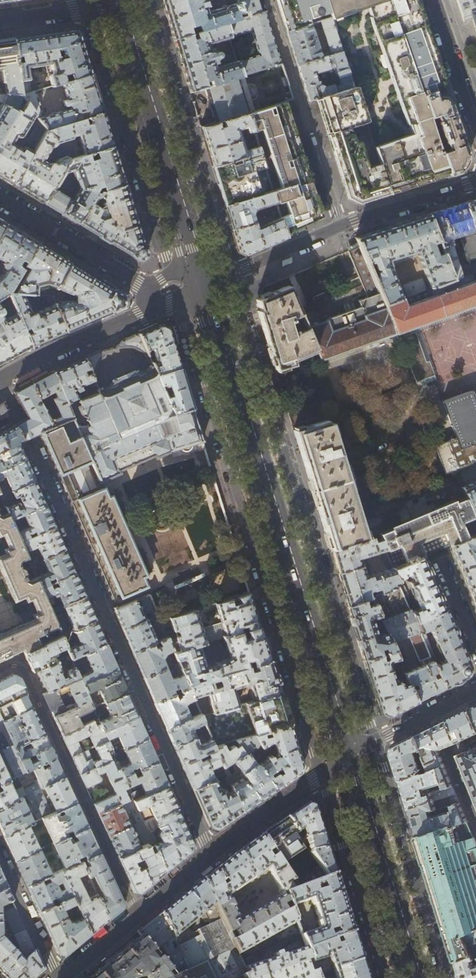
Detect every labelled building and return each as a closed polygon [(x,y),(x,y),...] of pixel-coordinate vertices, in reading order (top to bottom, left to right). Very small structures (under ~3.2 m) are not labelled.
[(237,3),(207,12),(204,1),(206,0),(161,0),(166,16),(173,39),(224,23),(264,11),(261,0),(236,0),(237,3)] [(325,0),(276,0),(283,22),(287,21),(289,30),(310,24),(309,19),(329,13),(325,0)] [(329,13),(330,18),(335,32),(336,31),(331,17),(369,4),(373,15),(370,16),(407,124),(411,123),(415,134),(374,148),(389,194),(396,192),(437,179),(449,175),(441,151),(439,145),(432,126),(430,118),(422,95),(394,15),(395,15),(389,0),(325,0),(329,13)] [(395,15),(394,15),(422,95),(437,91),(436,86),(447,82),(426,23),(418,0),(389,0),(395,15)] [(464,21),(472,19),(475,31),(475,0),(457,0),(464,21)] [(264,11),(224,23),(228,38),(251,31),(258,54),(236,61),(240,76),(242,75),(281,63),(274,41),(264,11)] [(335,32),(330,18),(320,21),(330,51),(323,53),(324,57),(341,51),(335,32)] [(228,38),(224,23),(173,39),(181,64),(189,91),(205,87),(240,76),(236,61),(214,67),(213,63),(216,63),(215,60),(217,59),(217,58),(218,56),(218,54),(218,52),(217,51),(214,52),(213,53),(211,47),(209,48),(207,44),(228,38)] [(314,37),(310,24),(289,30),(286,31),(290,44),(297,65),(321,58),(315,39),(317,39),(316,36),(314,37)] [(45,33),(13,38),(21,94),(30,91),(26,66),(45,64),(51,85),(62,82),(90,73),(82,47),(76,31),(76,29),(75,29),(74,29),(45,33)] [(0,102),(15,110),(21,94),(13,38),(0,40),(0,68),(4,67),(8,93),(7,94),(1,94),(0,94),(0,93),(0,102)] [(229,54),(231,60),(235,59),(231,46),(226,47),(228,54),(229,54)] [(316,98),(353,86),(341,51),(324,57),(321,58),(297,65),(303,83),(308,101),(316,98)] [(94,89),(90,73),(62,82),(69,108),(43,115),(36,89),(30,91),(21,94),(34,113),(37,118),(44,129),(52,127),(56,125),(82,117),(87,116),(101,111),(94,89)] [(242,75),(240,76),(205,87),(210,104),(216,123),(247,113),(252,111),(242,75)] [(353,86),(316,98),(322,117),(327,134),(365,122),(353,86)] [(437,91),(422,95),(430,118),(436,116),(439,122),(438,122),(445,143),(446,143),(448,149),(441,151),(449,175),(454,174),(459,172),(468,154),(448,102),(448,101),(447,101),(446,100),(445,100),(443,100),(440,101),(437,91)] [(21,94),(15,110),(0,136),(0,177),(12,184),(33,148),(25,144),(24,144),(23,146),(22,146),(20,149),(10,143),(14,136),(16,137),(18,137),(20,136),(21,135),(22,134),(34,113),(21,94)] [(252,111),(247,113),(253,134),(255,138),(256,142),(257,146),(259,151),(264,167),(271,191),(275,202),(276,206),(277,209),(278,213),(279,217),(285,234),(300,228),(315,221),(320,210),(314,193),(304,159),(294,130),(285,101),(252,111)] [(0,102),(0,103),(0,136),(15,110),(0,102)] [(106,127),(101,111),(87,116),(89,122),(84,123),(82,117),(56,125),(58,131),(56,132),(55,131),(53,131),(52,127),(44,129),(55,143),(70,138),(72,135),(77,134),(83,154),(112,146),(106,127)] [(247,113),(216,123),(200,127),(206,145),(212,166),(259,151),(257,146),(244,150),(238,131),(245,129),(246,131),(248,132),(249,131),(250,135),(253,134),(247,113)] [(37,142),(44,129),(37,118),(34,124),(39,127),(32,139),(37,142)] [(374,148),(365,122),(327,134),(338,167),(347,198),(359,204),(371,200),(389,194),(374,148)] [(435,125),(432,126),(439,145),(441,144),(435,125)] [(55,143),(44,129),(37,142),(33,148),(12,184),(28,193),(43,202),(69,158),(66,155),(56,159),(54,163),(51,162),(49,162),(47,164),(41,160),(49,146),(50,147),(56,143),(55,143)] [(117,163),(112,146),(83,154),(75,157),(69,158),(43,202),(60,213),(77,223),(95,193),(124,184),(117,163)] [(64,152),(63,152),(58,146),(55,148),(61,155),(64,152)] [(65,151),(63,152),(64,152),(66,155),(69,158),(75,157),(74,156),(74,154),(73,153),(71,151),(70,151),(68,150),(66,150),(65,151)] [(259,151),(212,166),(217,182),(224,205),(253,196),(246,176),(249,172),(264,167),(259,151)] [(145,255),(142,244),(134,219),(124,184),(95,193),(77,223),(104,239),(139,260),(145,255)] [(271,191),(253,196),(224,205),(227,216),(231,229),(255,221),(252,213),(254,209),(275,202),(271,191)] [(465,203),(471,221),(475,220),(475,199),(465,203)] [(449,208),(428,214),(438,241),(440,247),(451,243),(449,238),(463,234),(474,230),(471,221),(465,203),(449,208)] [(438,241),(428,214),(394,225),(355,237),(359,246),(369,269),(374,268),(375,269),(376,270),(377,270),(378,270),(379,272),(378,272),(377,273),(377,275),(377,276),(373,278),(384,305),(394,301),(402,298),(390,266),(419,256),(429,284),(425,286),(422,278),(402,285),(406,296),(431,287),(450,280),(453,279),(443,253),(436,255),(432,244),(438,241)] [(257,227),(255,221),(231,229),(234,239),(238,251),(245,254),(266,246),(286,237),(285,234),(279,217),(257,227)] [(5,223),(0,231),(0,261),(2,262),(1,264),(2,268),(4,269),(0,276),(0,286),(7,293),(11,285),(23,265),(37,243),(22,234),(5,223)] [(474,230),(463,234),(464,237),(463,238),(472,263),(459,268),(462,276),(475,271),(475,237),(474,230)] [(54,253),(37,243),(23,265),(28,268),(16,288),(11,285),(7,293),(22,294),(36,295),(36,287),(38,286),(40,288),(45,287),(45,284),(54,287),(70,262),(54,253)] [(459,268),(451,243),(440,247),(443,253),(453,279),(455,278),(462,276),(459,268)] [(406,334),(404,330),(475,305),(475,280),(455,288),(453,289),(450,280),(431,287),(434,295),(387,312),(384,305),(373,278),(369,269),(359,246),(354,249),(348,251),(368,300),(358,303),(360,308),(325,321),(326,322),(306,329),(314,348),(319,360),(396,333),(416,382),(426,379),(436,375),(430,360),(426,362),(415,332),(406,334)] [(122,307),(123,294),(97,279),(70,262),(54,287),(54,288),(58,289),(65,293),(63,298),(62,301),(57,303),(53,304),(65,331),(91,320),(122,307)] [(475,280),(475,271),(462,276),(455,278),(456,284),(454,285),(455,288),(475,280)] [(314,348),(306,329),(295,333),(290,319),(299,315),(287,286),(255,299),(259,310),(257,311),(262,327),(265,337),(274,368),(292,362),(291,358),(314,348)] [(57,303),(54,295),(58,289),(54,288),(49,295),(53,304),(57,303)] [(22,294),(7,293),(16,313),(31,347),(38,343),(49,338),(65,331),(53,304),(49,295),(39,295),(39,298),(47,299),(50,306),(29,315),(30,313),(22,294)] [(10,358),(31,347),(16,313),(4,320),(0,313),(1,312),(1,311),(1,310),(0,308),(0,363),(10,358)] [(153,327),(138,333),(147,355),(154,353),(157,363),(152,365),(156,375),(180,368),(173,347),(172,343),(167,327),(160,323),(153,327)] [(152,365),(147,355),(138,333),(123,340),(121,343),(124,346),(127,346),(133,347),(137,349),(141,351),(143,353),(146,356),(148,359),(150,365),(149,365),(149,367),(148,367),(148,368),(144,370),(141,371),(139,371),(138,371),(137,370),(136,370),(112,381),(111,383),(109,385),(106,387),(102,388),(102,387),(100,387),(100,386),(98,387),(96,382),(95,379),(95,374),(95,371),(96,365),(100,359),(103,355),(103,350),(98,351),(83,357),(93,379),(98,391),(79,400),(89,423),(86,425),(88,432),(80,435),(72,417),(71,417),(51,426),(40,431),(44,438),(53,459),(63,482),(71,502),(77,500),(120,595),(145,584),(141,575),(145,574),(109,495),(106,497),(102,488),(77,499),(66,471),(91,460),(100,480),(119,472),(118,470),(154,455),(155,457),(170,450),(171,458),(182,454),(184,455),(187,455),(188,455),(191,453),(193,451),(204,447),(198,427),(192,408),(173,414),(166,397),(160,385),(156,375),(152,365)] [(71,363),(52,371),(65,401),(76,396),(73,388),(93,379),(83,357),(71,363)] [(186,388),(180,368),(156,375),(160,385),(168,382),(172,395),(166,397),(173,414),(192,408),(186,388)] [(42,376),(31,382),(36,398),(39,402),(41,401),(42,402),(47,399),(44,394),(49,392),(59,415),(49,420),(51,426),(71,417),(65,401),(52,371),(42,376)] [(36,398),(31,382),(22,387),(13,392),(27,417),(19,421),(15,424),(23,439),(27,437),(36,433),(36,432),(37,432),(40,431),(51,426),(49,420),(39,402),(36,398)] [(458,468),(475,462),(475,403),(471,390),(470,391),(469,390),(466,391),(466,392),(442,401),(455,439),(449,441),(456,459),(455,459),(458,468)] [(324,531),(330,550),(366,539),(330,422),(327,423),(326,419),(293,430),(313,495),(324,531)] [(17,442),(20,440),(23,439),(15,424),(12,425),(0,432),(0,452),(17,442)] [(17,442),(0,452),(0,469),(24,458),(20,449),(17,442)] [(34,481),(28,469),(24,458),(0,469),(0,478),(2,474),(4,473),(9,485),(3,489),(2,488),(1,488),(0,488),(0,495),(34,481)] [(34,481),(0,495),(0,498),(2,502),(18,496),(21,503),(19,505),(18,502),(4,508),(7,513),(9,519),(15,516),(22,513),(44,504),(39,493),(34,481)] [(461,488),(465,497),(473,516),(475,515),(475,482),(461,488)] [(465,497),(378,533),(379,535),(378,535),(391,564),(393,568),(422,556),(450,544),(475,534),(475,523),(473,516),(465,497)] [(48,514),(44,504),(22,513),(28,526),(19,530),(15,532),(19,542),(54,527),(48,514)] [(3,532),(6,539),(9,546),(4,548),(6,553),(0,556),(0,568),(6,581),(14,599),(24,595),(26,599),(30,597),(36,612),(32,614),(34,619),(0,634),(0,659),(21,648),(23,652),(41,644),(36,634),(56,625),(50,611),(39,587),(35,577),(28,580),(25,579),(23,575),(24,573),(22,568),(20,568),(21,566),(20,564),(18,564),(19,560),(26,557),(19,542),(15,532),(9,519),(7,513),(0,516),(0,533),(3,532)] [(19,526),(15,516),(9,519),(15,532),(19,530),(17,526),(19,526)] [(64,550),(58,536),(54,527),(19,542),(26,557),(27,559),(29,565),(64,550)] [(450,544),(462,571),(471,593),(475,590),(475,552),(473,543),(475,542),(475,534),(450,544)] [(378,535),(366,539),(330,550),(332,559),(342,589),(347,606),(369,597),(367,592),(369,589),(370,590),(372,590),(378,589),(380,593),(400,585),(397,578),(393,568),(370,575),(364,557),(382,551),(383,554),(382,555),(387,566),(391,564),(378,535)] [(74,573),(69,561),(64,550),(29,565),(34,575),(35,577),(39,587),(74,573)] [(422,556),(393,568),(397,578),(404,575),(404,574),(407,572),(410,579),(407,580),(410,587),(412,587),(417,599),(420,606),(410,610),(415,621),(445,609),(434,582),(422,556)] [(29,565),(27,559),(22,561),(29,577),(34,575),(29,565)] [(79,583),(74,573),(39,587),(50,611),(58,607),(57,603),(53,605),(52,603),(51,603),(48,597),(57,593),(62,605),(84,596),(79,583)] [(400,585),(380,593),(371,596),(380,616),(381,620),(385,628),(386,630),(391,643),(408,636),(419,631),(415,621),(410,610),(400,585)] [(195,609),(159,620),(163,628),(171,625),(173,634),(166,636),(167,636),(174,652),(198,645),(223,637),(259,626),(254,611),(249,593),(215,603),(224,630),(203,636),(195,609)] [(141,601),(148,617),(157,613),(148,594),(118,607),(114,609),(118,619),(123,629),(143,620),(136,603),(141,601)] [(84,596),(62,605),(58,607),(50,611),(56,625),(58,628),(61,635),(95,620),(89,607),(84,596)] [(371,596),(369,597),(347,606),(357,641),(363,659),(394,650),(391,643),(386,630),(383,631),(384,633),(381,634),(380,634),(379,636),(376,635),(371,618),(380,616),(371,596)] [(445,609),(415,621),(419,631),(432,661),(435,660),(422,630),(429,628),(442,660),(433,664),(443,688),(456,681),(464,677),(469,665),(457,639),(445,609)] [(163,628),(159,620),(157,613),(148,617),(143,620),(123,629),(129,643),(133,652),(152,643),(158,640),(167,636),(166,636),(163,628)] [(99,630),(95,620),(61,635),(64,644),(77,638),(79,644),(75,646),(75,645),(70,647),(69,644),(65,646),(68,651),(69,655),(71,658),(74,657),(84,652),(105,643),(99,630)] [(264,642),(259,626),(223,637),(229,655),(225,659),(214,662),(215,663),(205,666),(198,645),(174,652),(177,660),(184,657),(186,665),(180,667),(187,684),(269,659),(264,642)] [(61,635),(58,628),(41,636),(44,642),(61,635)] [(419,631),(408,636),(419,662),(421,661),(423,665),(418,667),(417,664),(414,665),(415,668),(404,673),(405,675),(408,683),(416,702),(430,694),(443,688),(433,664),(432,661),(419,631)] [(61,635),(44,642),(41,644),(23,652),(27,661),(32,672),(36,670),(56,661),(55,657),(49,655),(51,651),(53,652),(65,646),(64,644),(61,635)] [(167,636),(158,640),(160,645),(154,648),(152,643),(133,652),(138,664),(144,677),(166,667),(161,658),(164,653),(169,651),(175,663),(178,662),(177,660),(174,652),(167,636)] [(111,658),(105,643),(84,652),(92,670),(90,672),(79,677),(83,685),(116,670),(111,658)] [(394,650),(363,659),(368,677),(379,713),(387,716),(398,711),(416,702),(408,683),(401,684),(400,682),(398,681),(396,681),(393,681),(387,662),(398,659),(394,650)] [(253,700),(279,692),(274,675),(269,659),(187,684),(189,687),(193,697),(207,692),(213,712),(237,705),(236,702),(238,701),(235,693),(234,694),(232,687),(248,682),(251,691),(250,691),(252,699),(253,698),(253,700)] [(76,669),(75,666),(68,669),(67,670),(66,671),(66,674),(67,675),(61,677),(60,674),(58,673),(62,671),(57,661),(56,661),(36,670),(41,681),(47,692),(66,683),(79,677),(76,669)] [(178,662),(175,663),(180,675),(175,678),(170,677),(166,667),(144,677),(149,690),(155,702),(174,694),(172,689),(178,687),(180,691),(189,687),(187,684),(180,667),(178,662)] [(405,675),(404,673),(401,666),(396,668),(398,676),(399,677),(405,675)] [(122,682),(116,670),(83,685),(88,696),(91,695),(89,691),(95,688),(99,690),(105,702),(126,692),(122,682)] [(4,704),(8,702),(26,693),(19,678),(13,674),(4,679),(0,681),(0,682),(5,692),(2,694),(0,688),(0,706),(4,704)] [(79,677),(66,683),(69,691),(73,698),(75,703),(77,706),(89,700),(88,696),(83,685),(79,677)] [(66,683),(47,692),(42,694),(48,705),(53,716),(65,711),(69,709),(77,706),(75,703),(64,708),(60,700),(69,696),(71,699),(73,698),(69,691),(66,683)] [(189,687),(180,691),(181,694),(179,695),(179,696),(178,696),(177,697),(176,698),(176,699),(174,694),(155,702),(160,715),(166,728),(190,717),(184,704),(185,703),(190,700),(196,715),(200,713),(193,697),(189,687)] [(126,692),(105,702),(110,715),(109,718),(102,721),(100,717),(98,718),(98,719),(100,723),(103,730),(112,726),(119,723),(136,716),(132,704),(126,692)] [(284,708),(279,692),(253,700),(237,705),(213,712),(201,716),(207,731),(214,746),(222,744),(235,740),(254,734),(261,732),(267,730),(289,723),(284,708)] [(29,700),(26,693),(8,702),(14,716),(32,707),(29,700)] [(91,704),(89,700),(77,706),(69,709),(65,711),(53,716),(57,725),(60,733),(61,735),(82,726),(77,716),(91,710),(93,707),(91,704)] [(4,704),(0,706),(0,717),(2,722),(11,717),(4,704)] [(93,707),(98,719),(98,718),(100,717),(99,714),(101,713),(98,705),(97,706),(93,707)] [(29,742),(45,734),(38,720),(32,707),(14,716),(11,717),(2,722),(13,744),(14,749),(20,746),(29,742)] [(447,720),(457,742),(453,744),(458,756),(467,752),(465,746),(465,745),(462,740),(475,733),(475,724),(469,708),(457,714),(447,720)] [(200,713),(196,715),(190,717),(166,728),(170,737),(174,746),(197,735),(196,733),(194,734),(191,728),(201,723),(205,732),(207,731),(201,716),(200,713)] [(142,729),(136,716),(119,723),(120,727),(119,728),(116,728),(115,729),(115,730),(113,730),(112,726),(103,730),(107,740),(108,741),(110,740),(109,737),(116,734),(118,736),(123,749),(147,739),(142,729)] [(430,728),(416,735),(422,750),(427,748),(429,753),(424,755),(428,765),(431,771),(445,765),(439,750),(445,747),(453,744),(457,742),(447,720),(436,725),(430,728)] [(87,749),(82,738),(89,734),(94,746),(107,740),(103,730),(100,723),(96,726),(93,721),(82,726),(61,735),(66,746),(71,757),(87,749)] [(0,723),(0,744),(2,749),(13,744),(2,722),(0,723)] [(294,742),(289,723),(267,730),(269,734),(263,736),(261,732),(254,734),(260,744),(261,746),(269,741),(273,741),(275,747),(267,752),(265,747),(262,748),(267,757),(282,783),(288,779),(299,772),(301,764),(294,742)] [(207,731),(205,732),(204,732),(208,741),(198,745),(196,739),(198,738),(197,735),(174,746),(178,754),(181,763),(215,748),(214,746),(207,731)] [(47,740),(45,734),(29,742),(31,746),(29,748),(23,751),(20,746),(14,749),(20,760),(30,755),(34,753),(50,745),(47,740)] [(260,744),(254,734),(235,740),(238,744),(234,746),(233,744),(226,749),(222,744),(214,746),(215,748),(221,763),(223,767),(234,760),(236,763),(235,763),(241,772),(255,762),(248,752),(260,744)] [(422,750),(416,735),(395,746),(391,752),(395,763),(400,781),(423,773),(421,767),(428,765),(424,755),(422,750)] [(152,752),(147,739),(123,749),(126,753),(123,755),(125,758),(127,757),(129,762),(128,764),(122,767),(121,764),(118,765),(123,776),(157,762),(152,752)] [(108,741),(107,740),(94,746),(97,754),(98,756),(91,759),(87,749),(71,757),(75,765),(79,774),(115,758),(113,753),(110,748),(110,746),(108,742),(108,741)] [(13,744),(2,749),(1,750),(7,761),(13,774),(7,777),(0,761),(0,784),(8,780),(24,772),(25,772),(20,760),(14,749),(13,744)] [(469,744),(465,745),(465,746),(467,752),(458,756),(475,800),(475,802),(475,748),(471,750),(469,744)] [(52,750),(50,745),(34,753),(37,760),(30,763),(28,759),(31,758),(30,755),(20,760),(25,772),(27,771),(29,770),(41,764),(45,762),(51,760),(55,757),(52,750)] [(221,763),(215,748),(181,763),(187,775),(193,788),(214,779),(209,768),(221,763)] [(60,768),(55,757),(51,760),(45,762),(48,767),(43,770),(41,764),(29,770),(30,772),(33,770),(38,780),(33,783),(36,790),(64,776),(60,768)] [(258,764),(255,762),(241,772),(229,781),(233,789),(237,798),(242,811),(265,795),(282,783),(267,757),(258,764)] [(115,758),(79,774),(87,790),(91,788),(90,785),(99,781),(100,778),(97,773),(104,769),(115,794),(93,803),(95,808),(97,813),(132,797),(129,789),(127,786),(123,776),(118,765),(115,758)] [(162,774),(157,762),(123,776),(127,786),(139,780),(146,795),(167,786),(162,774)] [(409,808),(456,793),(445,765),(431,771),(423,773),(400,781),(405,795),(409,808)] [(233,789),(229,781),(226,773),(214,779),(193,788),(209,826),(217,828),(229,820),(242,811),(237,798),(233,789)] [(69,787),(64,776),(36,790),(33,791),(36,800),(44,817),(45,817),(54,812),(52,808),(49,809),(41,791),(45,789),(56,812),(76,802),(69,787)] [(8,780),(0,784),(0,807),(21,797),(23,796),(26,795),(23,789),(22,786),(13,790),(12,788),(15,787),(13,784),(11,785),(8,780)] [(31,786),(23,789),(26,795),(33,791),(31,786)] [(172,798),(167,786),(146,795),(140,797),(134,800),(142,820),(143,822),(177,807),(172,798)] [(132,787),(129,789),(132,797),(134,800),(140,797),(137,790),(134,791),(132,787)] [(33,791),(26,795),(23,796),(24,800),(27,798),(37,820),(42,818),(44,817),(36,800),(33,791)] [(409,808),(413,822),(418,837),(468,821),(456,793),(409,808)] [(0,807),(0,829),(3,836),(27,825),(30,823),(33,822),(30,816),(21,797),(0,807)] [(134,800),(132,797),(97,813),(102,822),(108,835),(130,826),(124,811),(133,807),(135,812),(134,812),(137,818),(134,820),(135,823),(142,820),(134,800)] [(82,814),(76,802),(56,812),(54,812),(45,817),(44,817),(42,818),(44,823),(53,843),(88,828),(82,814)] [(313,838),(323,835),(318,818),(314,805),(307,803),(286,817),(302,840),(305,839),(307,838),(312,836),(313,838)] [(184,825),(177,807),(143,822),(152,842),(153,844),(156,850),(165,871),(177,860),(190,850),(192,842),(184,825)] [(273,826),(261,834),(292,881),(297,888),(327,878),(307,849),(303,843),(302,840),(286,817),(273,826)] [(143,822),(142,820),(135,823),(134,824),(144,845),(152,842),(143,822)] [(468,821),(418,837),(417,837),(421,848),(427,869),(435,893),(442,918),(450,941),(456,961),(472,955),(464,935),(475,930),(475,841),(468,821)] [(39,849),(27,825),(3,836),(8,846),(14,860),(39,849)] [(130,826),(108,835),(113,847),(118,857),(140,847),(130,826)] [(94,840),(88,828),(53,843),(65,868),(81,861),(86,858),(99,853),(94,840)] [(289,884),(292,881),(261,834),(230,856),(202,879),(238,954),(296,922),(293,912),(291,907),(286,893),(293,890),(289,884)] [(328,850),(323,835),(313,838),(312,836),(307,838),(309,845),(308,845),(308,846),(309,848),(307,849),(327,878),(335,874),(335,873),(329,855),(328,850)] [(153,844),(152,842),(144,845),(140,847),(118,857),(121,864),(130,884),(134,891),(139,892),(150,883),(165,871),(156,850),(151,852),(149,846),(153,844)] [(39,849),(14,860),(19,870),(26,885),(50,874),(39,849)] [(111,878),(99,853),(86,858),(89,864),(84,867),(86,871),(93,886),(97,884),(102,895),(98,897),(108,918),(121,907),(122,902),(111,878)] [(84,867),(81,861),(65,868),(60,870),(72,895),(90,933),(98,925),(108,918),(98,897),(97,896),(96,894),(87,898),(76,876),(86,871),(84,867)] [(58,898),(59,901),(72,895),(60,870),(50,874),(26,885),(31,897),(38,910),(52,904),(49,899),(52,897),(54,900),(58,898)] [(344,902),(335,874),(327,878),(297,888),(293,890),(286,893),(291,907),(312,899),(321,928),(301,935),(306,948),(306,949),(353,932),(344,902)] [(248,973),(245,968),(238,954),(202,879),(181,897),(160,913),(174,940),(177,946),(188,970),(206,962),(214,977),(237,977),(242,975),(248,973)] [(6,890),(0,893),(0,908),(12,902),(6,890)] [(72,895),(59,901),(52,904),(38,910),(46,928),(57,953),(64,954),(76,944),(90,933),(72,895)] [(14,935),(25,930),(18,915),(14,907),(4,911),(4,914),(14,935)] [(297,910),(293,912),(296,922),(300,931),(304,929),(305,927),(299,911),(297,910)] [(158,958),(173,977),(188,970),(177,946),(172,950),(170,948),(171,946),(167,941),(170,939),(172,941),(174,940),(160,913),(149,923),(137,933),(152,951),(158,958)] [(25,930),(14,935),(21,951),(23,953),(22,955),(25,959),(23,961),(3,942),(5,940),(9,939),(8,936),(1,938),(0,939),(0,973),(5,977),(36,977),(44,971),(31,943),(25,930)] [(472,955),(474,959),(475,958),(475,930),(464,935),(472,955)] [(357,947),(353,932),(306,949),(310,960),(311,962),(325,959),(325,957),(329,956),(334,970),(335,970),(334,969),(361,960),(357,947)] [(158,958),(153,962),(147,954),(152,951),(137,933),(85,976),(82,977),(214,977),(206,962),(188,970),(173,977),(158,958)] [(306,948),(261,963),(266,977),(317,977),(316,976),(315,972),(310,973),(306,962),(310,960),(306,949),(306,948)] [(474,959),(472,955),(456,961),(459,972),(461,977),(475,977),(475,963),(474,959)] [(361,960),(334,969),(335,970),(334,970),(336,977),(367,977),(366,975),(361,960)] [(245,968),(248,973),(242,975),(243,977),(266,977),(261,963),(245,968)] [(314,968),(315,972),(316,976),(323,974),(321,967),(320,966),(314,968)]
